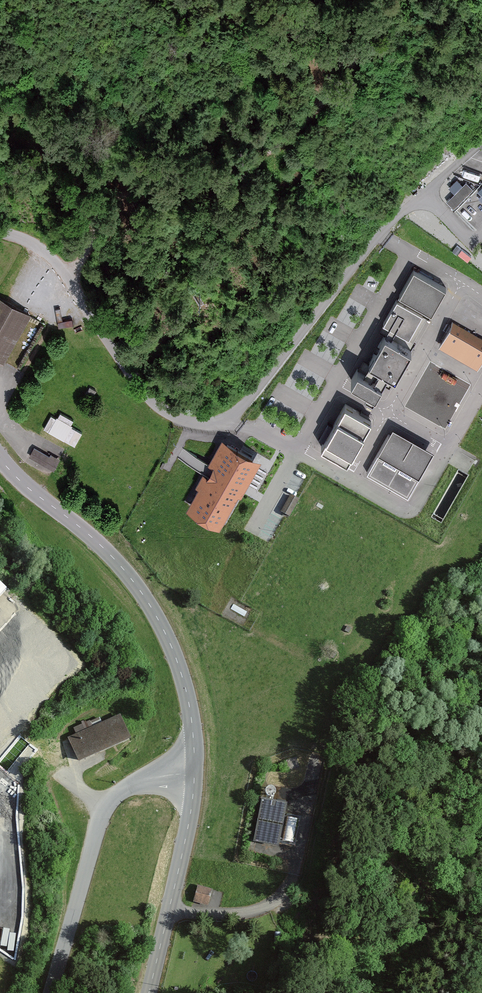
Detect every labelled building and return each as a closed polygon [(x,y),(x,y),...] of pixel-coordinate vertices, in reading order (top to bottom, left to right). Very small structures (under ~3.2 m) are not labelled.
[(413,271),(351,382),(376,396),(387,376),(394,380),(445,288),(413,271)] [(7,365),(33,317),(2,300),(0,299),(0,361),(7,365)] [(436,345),(480,369),(481,366),(481,338),(449,321),(436,345)] [(97,392),(89,388),(85,395),(94,399),(97,392)] [(372,419),(345,405),(322,446),(348,461),(372,419)] [(57,419),(50,415),(42,428),(75,447),(83,433),(70,426),(73,421),(60,414),(57,419)] [(434,451),(393,428),(367,473),(408,496),(434,451)] [(224,527),(263,459),(225,438),(197,486),(201,488),(190,507),(224,527)] [(49,457),(33,448),(28,457),(53,471),(60,459),(51,454),(49,457)] [(298,500),(290,496),(281,513),(289,518),(298,500)] [(68,739),(79,763),(132,741),(122,716),(102,724),(99,718),(74,729),(76,735),(68,739)] [(267,799),(268,800),(270,801),(271,801),(273,800),(274,799),(275,798),(275,796),(275,794),(275,793),(273,792),(272,791),(270,791),(269,791),(267,792),(266,793),(266,795),(266,796),(266,798),(267,799)] [(290,806),(262,800),(253,845),(280,851),(290,806)] [(215,889),(196,884),(192,902),(211,907),(215,889)]
